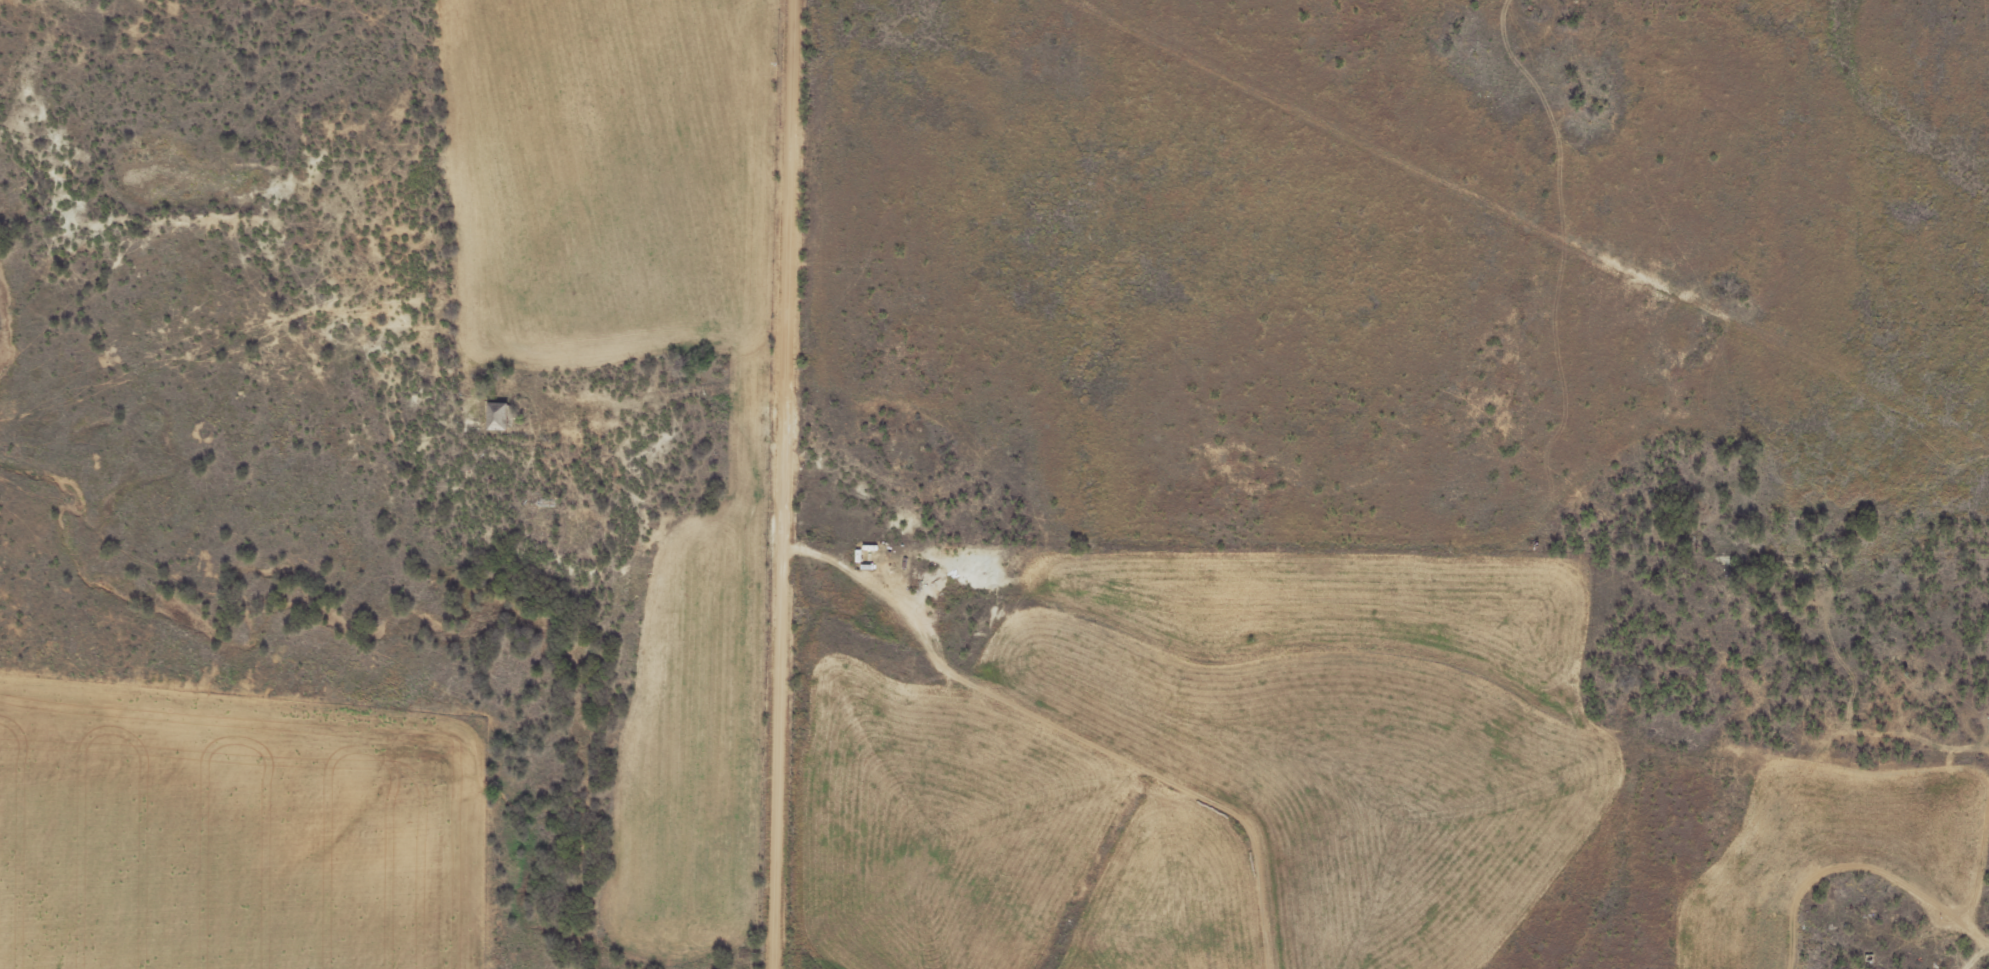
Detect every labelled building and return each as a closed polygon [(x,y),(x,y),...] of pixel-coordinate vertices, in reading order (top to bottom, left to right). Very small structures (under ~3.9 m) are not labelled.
[(503,431),(503,404),(482,404),(482,431),(503,431)]
